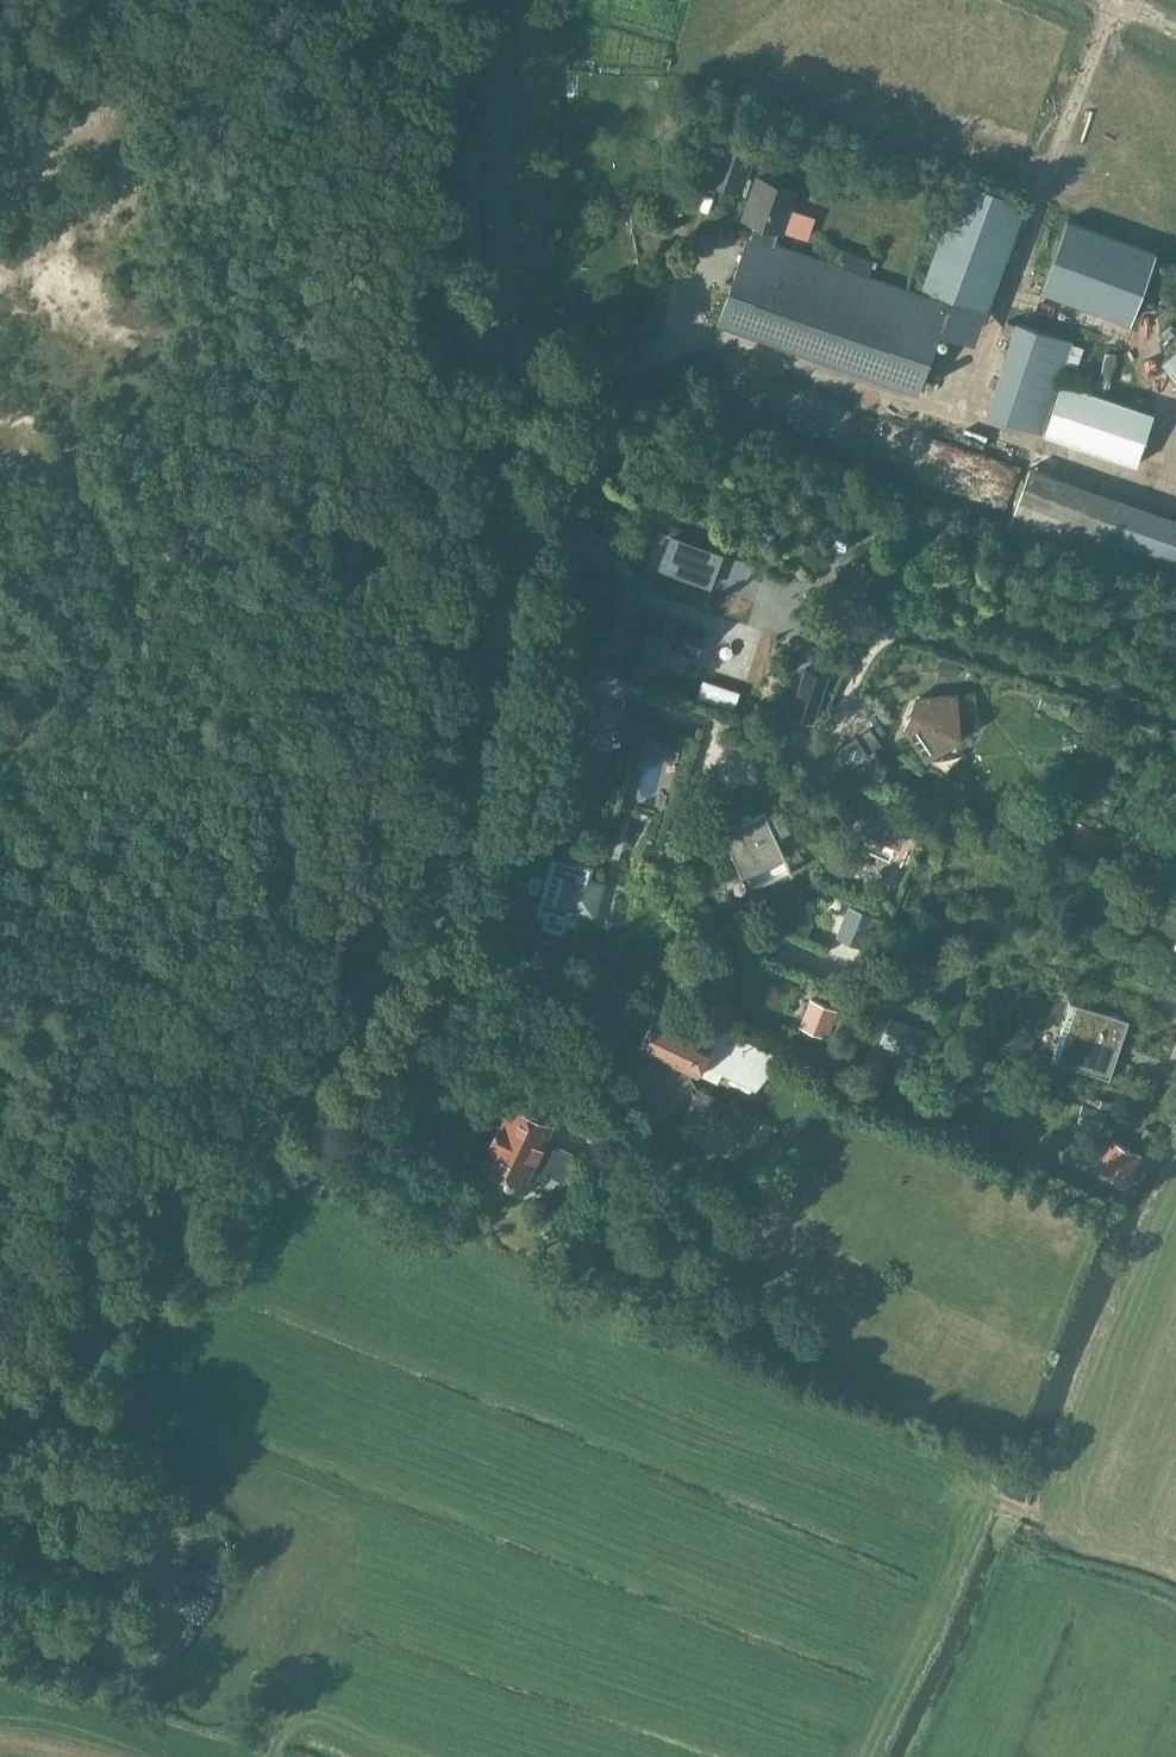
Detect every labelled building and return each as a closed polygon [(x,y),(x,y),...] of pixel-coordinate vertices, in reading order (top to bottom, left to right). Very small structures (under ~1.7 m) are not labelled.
[(922,293),(775,243),(779,231),(783,233),(785,229),(806,237),(813,218),(791,210),(798,191),(760,178),(759,183),(745,179),(753,156),(717,144),(705,180),(754,196),(753,201),(749,199),(742,219),(755,223),(751,235),(749,234),(718,323),(920,392),(939,332),(950,303),(922,293)] [(973,344),(1025,204),(964,181),(922,293),(950,303),(939,332),(973,344)] [(1067,220),(1042,288),(1132,320),(1156,253),(1067,220)] [(829,260),(868,274),(873,258),(834,244),(829,260)] [(988,415),(1043,433),(1074,342),(1019,323),(988,415)] [(1045,434),(1136,465),(1153,412),(1062,382),(1045,434)] [(671,537),(660,569),(710,587),(721,555),(671,537)] [(619,671),(633,676),(648,680),(659,645),(696,656),(700,641),(705,628),(667,616),(667,614),(654,610),(639,606),(639,608),(622,603),(609,644),(626,649),(619,671)] [(952,660),(938,661),(939,675),(953,674),(952,660)] [(804,669),(790,714),(813,722),(828,677),(804,669)] [(956,694),(919,697),(905,728),(926,760),(940,750),(939,749),(953,740),(959,727),(956,694)] [(683,746),(684,740),(682,735),(673,733),(668,735),(667,741),(669,746),(678,748),(683,746)] [(887,767),(874,750),(868,754),(856,737),(835,751),(832,758),(880,781),(887,767)] [(779,760),(757,750),(752,763),(773,772),(779,760)] [(544,826),(572,841),(592,802),(565,788),(544,826)] [(722,832),(742,875),(783,855),(775,837),(790,830),(782,813),(768,819),(764,812),(722,832)] [(1103,833),(1087,826),(1078,846),(1093,853),(1103,833)] [(866,864),(906,879),(917,849),(905,845),(908,838),(887,830),(885,836),(877,833),(866,864)] [(1170,893),(1175,883),(1175,863),(1141,844),(1127,870),(1170,893)] [(533,916),(541,918),(539,927),(565,935),(568,925),(576,928),(579,916),(595,920),(605,882),(590,878),(594,866),(550,854),(544,876),(537,874),(534,874),(532,875),(530,876),(529,877),(527,880),(526,883),(527,887),(528,890),(531,892),(534,893),(539,894),(533,916)] [(836,936),(875,951),(887,920),(847,905),(836,936)] [(773,929),(767,943),(784,949),(790,935),(773,929)] [(799,1025),(828,1037),(839,1010),(809,999),(799,1025)] [(1070,1001),(1052,1059),(1057,1061),(1110,1078),(1128,1020),(1076,1003),(1070,1001)] [(657,1003),(654,1013),(653,1015),(638,1046),(698,1075),(698,1074),(718,1083),(722,1074),(756,1091),(784,1059),(719,1028),(718,1031),(657,1003)] [(860,1009),(849,1036),(878,1048),(880,1043),(929,1065),(941,1038),(891,1017),(889,1021),(860,1009)] [(748,1146),(748,1145),(761,1151),(772,1125),(761,1119),(761,1118),(698,1089),(685,1116),(676,1134),(736,1162),(745,1144),(748,1146)] [(1075,1100),(1070,1117),(1077,1119),(1076,1124),(1102,1132),(1112,1135),(1116,1125),(1106,1121),(1109,1112),(1112,1113),(1115,1104),(1095,1097),(1094,1101),(1086,1099),(1084,1104),(1082,1104),(1083,1102),(1075,1100)] [(576,1153),(561,1146),(544,1139),(553,1123),(513,1103),(503,1125),(498,1124),(490,1139),(495,1141),(482,1164),(486,1171),(502,1179),(508,1177),(522,1183),(531,1165),(565,1180),(576,1153)] [(1098,1169),(1114,1177),(1113,1181),(1127,1187),(1141,1156),(1111,1142),(1098,1169)]
